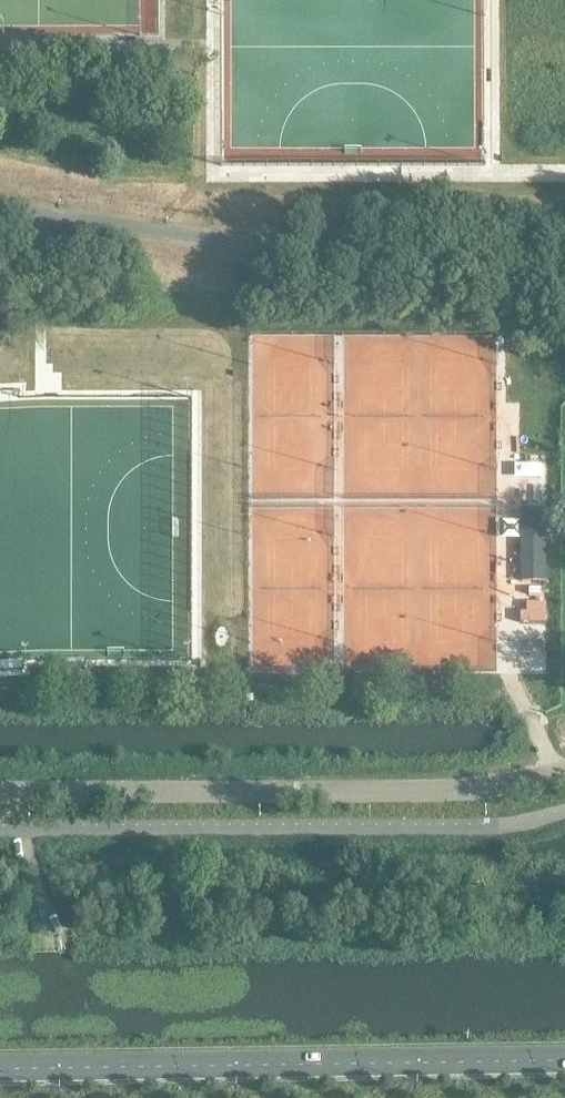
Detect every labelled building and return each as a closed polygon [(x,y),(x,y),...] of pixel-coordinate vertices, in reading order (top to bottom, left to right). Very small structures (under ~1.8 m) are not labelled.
[(545,510),(520,510),(520,582),(546,582),(545,510)] [(546,587),(521,587),(521,610),(546,610),(546,587)]
